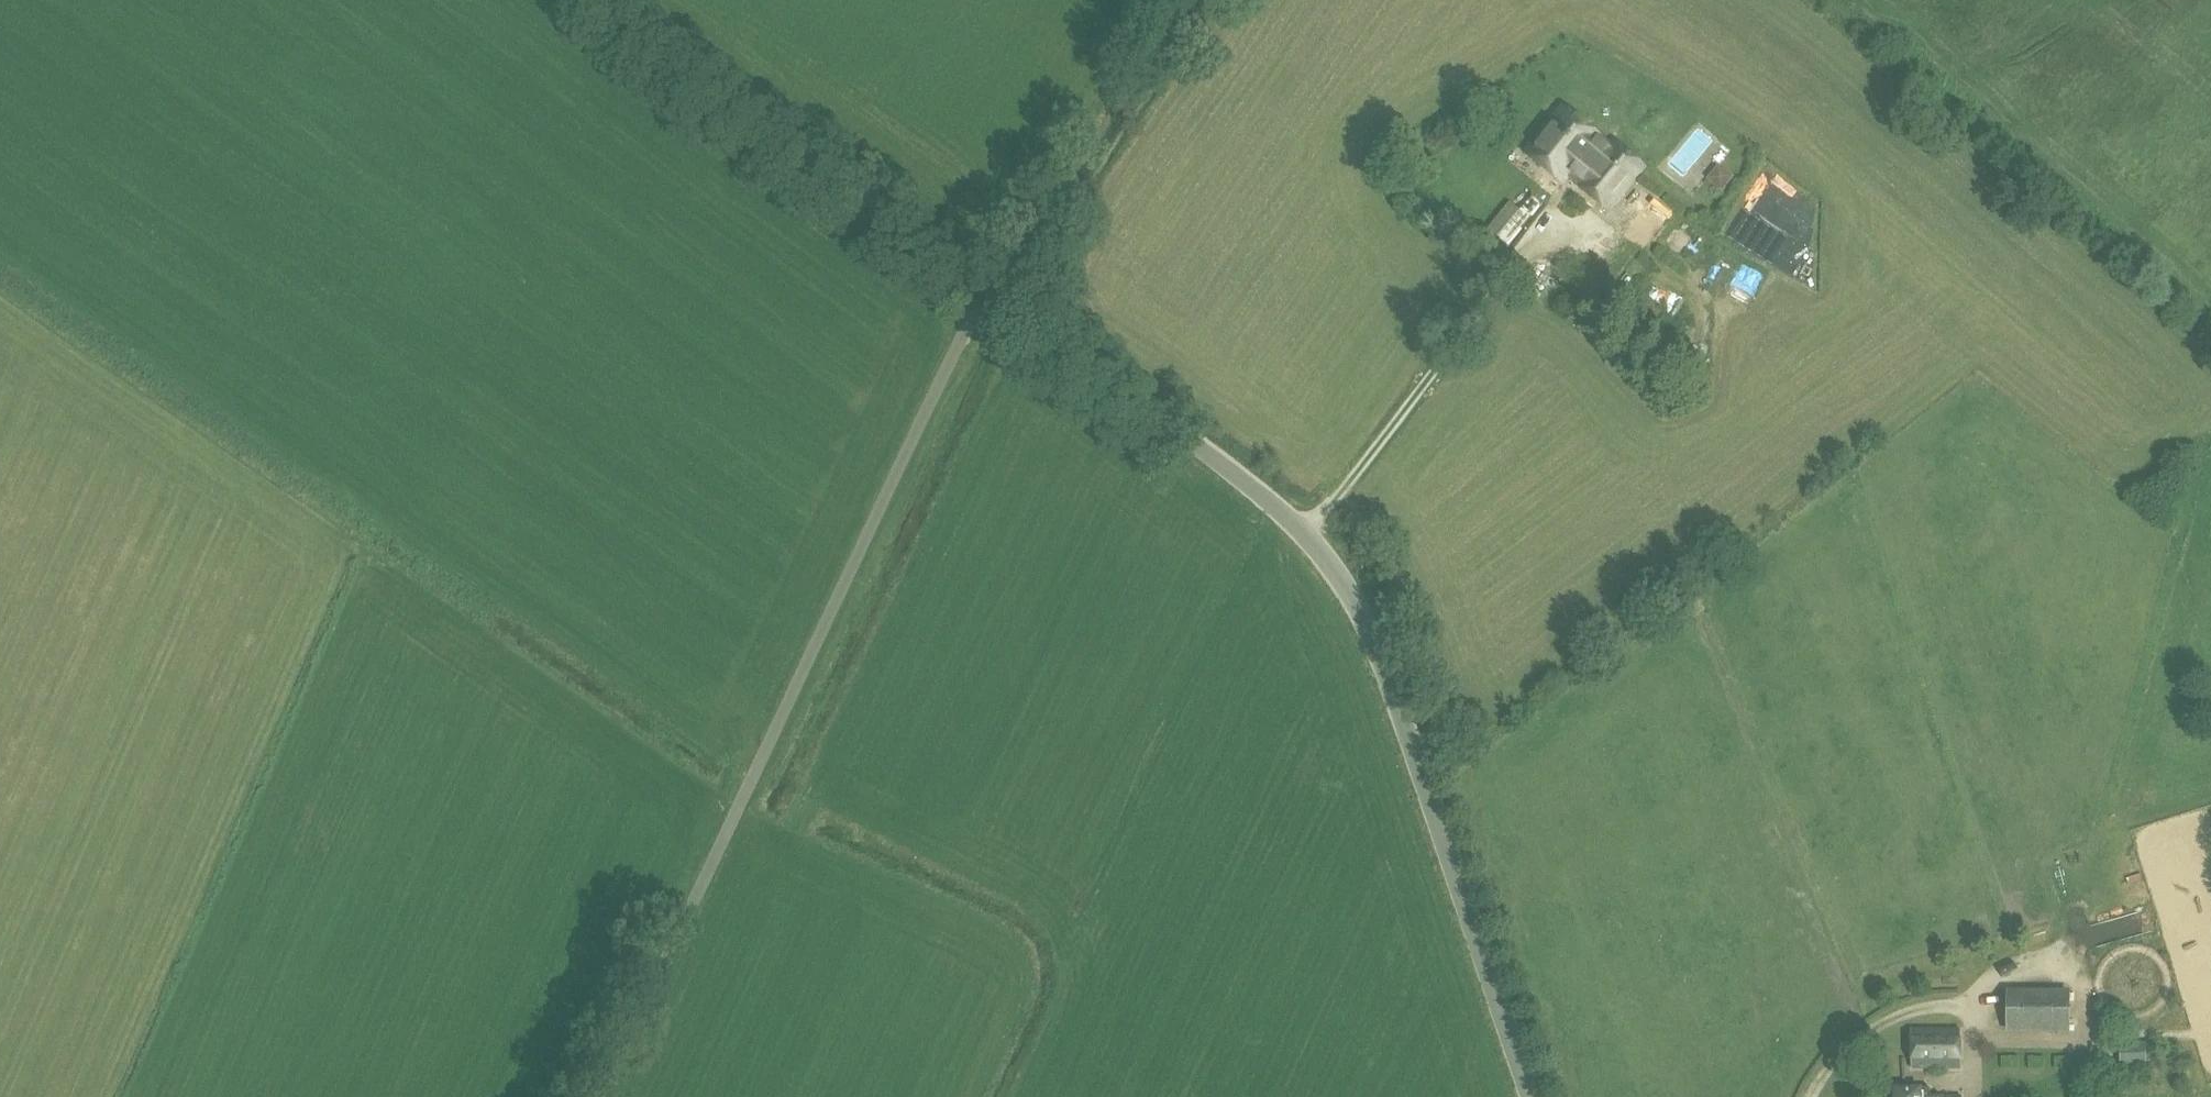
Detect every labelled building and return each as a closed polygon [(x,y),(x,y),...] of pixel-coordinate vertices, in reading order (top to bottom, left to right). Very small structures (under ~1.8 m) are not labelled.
[(1577,183),(1610,210),(1634,180),(1593,146),(1601,136),(1562,105),(1526,151),(1564,182),(1582,159),(1591,166),(1577,183)] [(1697,185),(1720,145),(1701,134),(1678,173),(1697,185)] [(1719,164),(1707,179),(1722,191),(1734,176),(1719,164)] [(1648,248),(1681,215),(1666,199),(1632,233),(1648,248)] [(1699,266),(1718,248),(1697,225),(1678,242),(1699,266)] [(2096,924),(2100,942),(2123,937),(2119,918),(2096,924)] [(2007,1032),(2071,1034),(2072,989),(2008,988),(2007,1032)] [(1912,1069),(1961,1069),(1961,1027),(1911,1027),(1912,1069)] [(2120,1041),(2121,1067),(2147,1066),(2146,1040),(2120,1041)] [(1896,1096),(1922,1096),(1921,1086),(1896,1086),(1896,1096)]
